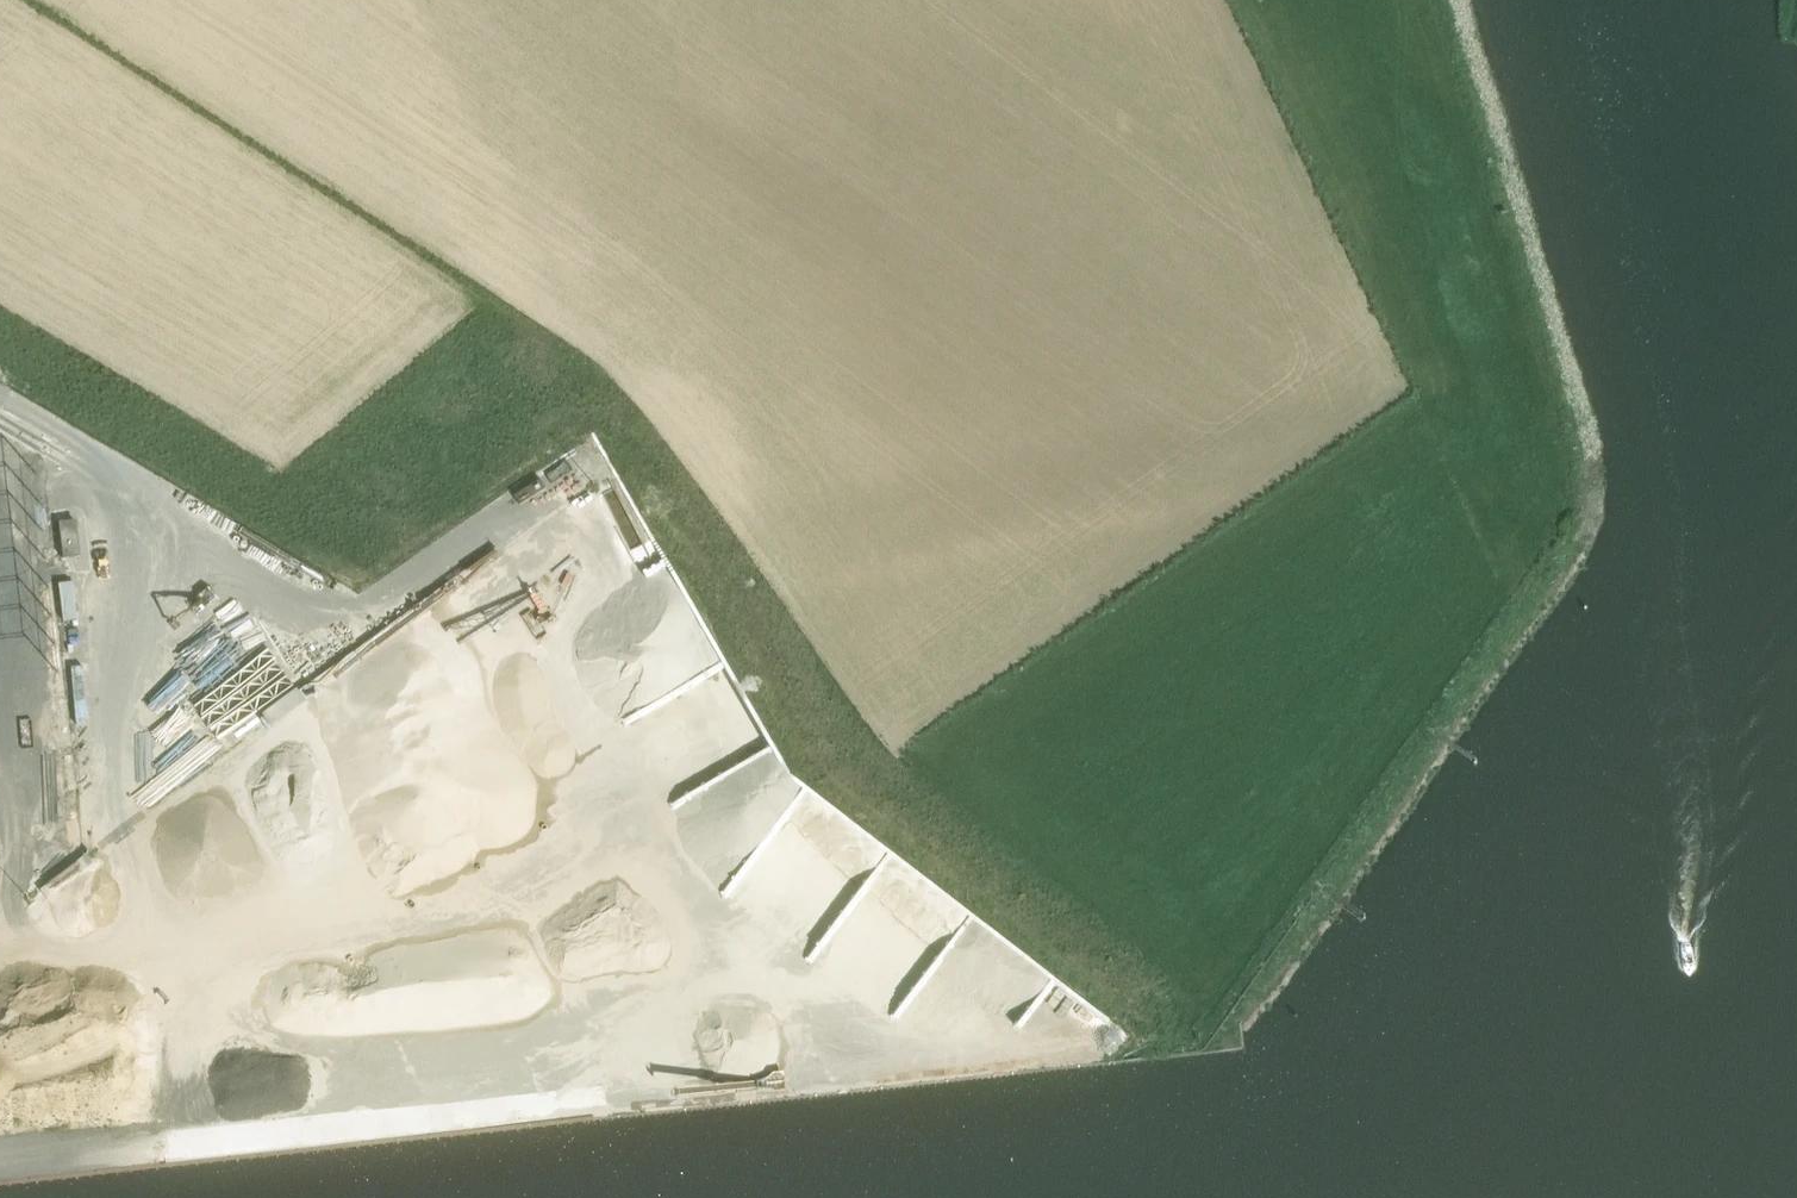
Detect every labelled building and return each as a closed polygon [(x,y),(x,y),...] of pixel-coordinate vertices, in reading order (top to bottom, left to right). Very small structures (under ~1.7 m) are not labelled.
[(73,984),(18,474),(0,464),(0,992),(73,984)] [(64,558),(82,556),(78,519),(60,521),(64,558)]
